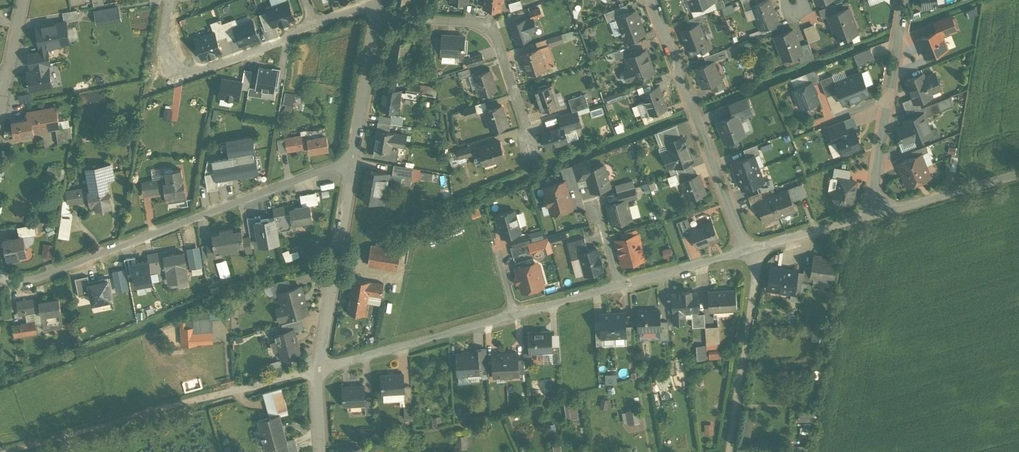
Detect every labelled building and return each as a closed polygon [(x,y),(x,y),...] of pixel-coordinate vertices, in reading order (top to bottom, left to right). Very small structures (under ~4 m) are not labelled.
[(294,17),(288,0),(267,8),(268,11),(273,25),(274,24),(280,22),(280,23),(287,21),(287,20),(294,17)] [(484,8),(500,9),(501,0),(485,0),(484,8)] [(509,3),(511,11),(522,7),(520,0),(519,0),(509,3)] [(695,8),(714,1),(714,0),(692,0),(695,8)] [(714,1),(716,8),(725,5),(723,0),(714,0),(714,1)] [(745,10),(752,7),(751,5),(758,2),(757,0),(741,0),(745,10)] [(751,5),(752,7),(760,29),(779,22),(770,0),(764,0),(758,2),(751,5)] [(716,8),(714,1),(695,8),(691,10),(694,17),(702,13),(716,8)] [(834,3),(819,9),(822,18),(828,15),(837,11),(834,3)] [(627,4),(604,12),(608,22),(617,18),(616,15),(629,10),(627,4)] [(119,6),(94,10),(97,25),(121,20),(119,6)] [(837,11),(828,15),(837,39),(840,38),(840,39),(843,38),(843,37),(858,32),(849,7),(837,11)] [(540,8),(529,12),(532,18),(533,18),(542,15),(540,8)] [(77,9),(62,12),(64,20),(79,17),(77,9)] [(636,10),(619,17),(624,30),(621,31),(621,33),(622,32),(625,40),(645,33),(636,10)] [(275,27),(274,24),(273,25),(268,11),(260,14),(265,30),(275,27)] [(694,17),(688,19),(690,27),(699,24),(700,27),(707,25),(702,13),(694,17)] [(236,19),(238,25),(251,21),(249,15),(236,19)] [(951,15),(934,22),(937,30),(939,29),(941,34),(956,28),(951,15)] [(222,23),(227,36),(228,40),(238,37),(234,27),(238,25),(236,19),(235,18),(222,23)] [(525,20),(528,31),(536,28),(533,18),(532,18),(526,20),(525,20)] [(215,32),(217,40),(227,36),(222,23),(220,19),(211,23),(214,32),(215,32)] [(238,25),(234,27),(238,37),(240,44),(259,37),(253,20),(251,21),(238,25)] [(525,20),(511,24),(517,41),(530,37),(528,31),(525,20)] [(66,21),(36,27),(40,47),(41,47),(42,51),(47,50),(46,46),(70,42),(70,40),(67,28),(66,21)] [(690,27),(681,30),(688,48),(699,44),(702,51),(711,47),(708,39),(705,40),(700,27),(699,24),(690,27)] [(700,27),(705,40),(708,39),(712,37),(708,24),(707,25),(700,27)] [(804,28),(809,42),(819,38),(814,24),(804,28)] [(67,28),(70,40),(79,39),(76,26),(67,28)] [(422,30),(409,29),(408,37),(421,37),(422,30)] [(793,29),(775,36),(782,55),(791,51),(792,55),(798,53),(796,47),(799,46),(793,29)] [(937,30),(918,38),(926,57),(947,48),(941,34),(939,29),(937,30)] [(214,32),(196,39),(203,58),(221,51),(217,40),(215,32),(214,32)] [(561,34),(547,39),(549,44),(550,46),(563,41),(561,34)] [(465,36),(442,35),(441,54),(464,55),(465,36)] [(410,41),(392,38),(388,61),(406,64),(410,41)] [(539,48),(549,44),(547,39),(536,42),(538,48),(539,48)] [(725,48),(728,56),(729,60),(747,53),(742,42),(725,48)] [(799,46),(796,47),(798,53),(802,62),(814,57),(809,42),(799,46)] [(539,48),(542,58),(551,55),(552,55),(549,46),(550,46),(549,44),(539,48)] [(699,44),(688,48),(691,55),(702,51),(699,44)] [(628,45),(612,51),(615,60),(631,54),(628,45)] [(538,48),(521,53),(528,73),(546,67),(554,64),(551,55),(542,58),(539,48),(538,48)] [(725,48),(705,56),(707,63),(714,60),(714,61),(728,56),(725,48)] [(870,48),(853,54),(858,65),(875,59),(870,48)] [(42,51),(28,54),(31,66),(33,66),(47,63),(50,63),(48,50),(47,50),(42,51)] [(646,51),(627,58),(631,68),(631,69),(633,68),(636,77),(634,78),(653,71),(646,51)] [(482,53),(466,58),(469,65),(484,60),(482,53)] [(707,63),(695,68),(702,88),(721,80),(714,61),(714,60),(707,63)] [(47,63),(33,66),(34,70),(27,71),(31,89),(52,85),(49,67),(48,67),(47,63)] [(49,67),(52,85),(62,84),(58,65),(49,67)] [(272,68),(259,66),(255,87),(255,88),(263,89),(275,91),(276,85),(278,86),(281,68),(272,67),(272,68)] [(469,67),(458,71),(460,78),(471,74),(469,67)] [(634,78),(636,77),(633,68),(631,69),(631,68),(624,71),(628,81),(634,78)] [(490,69),(474,75),(478,86),(476,87),(479,95),(497,90),(490,69)] [(816,69),(805,73),(809,83),(811,82),(812,85),(821,81),(820,79),(816,69)] [(861,72),(848,77),(856,98),(869,93),(861,72)] [(795,88),(809,83),(805,73),(791,79),(795,88)] [(923,73),(906,80),(913,97),(915,102),(919,101),(931,95),(930,92),(940,89),(933,73),(924,76),(923,73)] [(832,74),(820,79),(821,81),(826,96),(838,91),(835,82),(832,74)] [(243,81),(222,77),(219,96),(240,100),(243,81)] [(835,82),(838,91),(843,103),(856,98),(848,77),(835,82)] [(651,79),(636,85),(639,94),(642,92),(654,87),(651,79)] [(419,84),(407,82),(406,91),(418,93),(419,84)] [(795,88),(793,89),(801,108),(819,101),(812,85),(811,82),(809,83),(795,88)] [(419,84),(418,93),(436,96),(438,86),(420,83),(419,84)] [(551,84),(534,90),(539,103),(538,104),(541,111),(559,105),(551,84)] [(263,89),(255,88),(255,87),(249,86),(248,94),(262,96),(263,89)] [(654,87),(642,92),(645,101),(650,114),(666,108),(658,86),(654,87)] [(401,90),(384,87),(381,108),(398,110),(401,90)] [(630,87),(603,97),(606,104),(633,93),(630,87)] [(275,91),(263,89),(262,96),(273,98),(275,91)] [(288,91),(285,103),(294,105),(297,93),(288,91)] [(104,93),(83,96),(84,102),(81,102),(81,105),(80,106),(80,109),(85,108),(85,106),(91,105),(91,101),(97,100),(98,109),(106,108),(104,93)] [(584,93),(568,98),(569,99),(573,110),(572,110),(572,111),(589,106),(584,93)] [(733,115),(737,114),(739,118),(752,113),(746,97),(729,104),(733,115)] [(913,97),(902,101),(907,113),(911,111),(920,107),(921,107),(919,101),(915,102),(913,97)] [(939,100),(942,108),(951,105),(948,97),(939,100)] [(939,100),(937,101),(941,110),(952,106),(951,105),(942,108),(939,100)] [(641,117),(650,114),(645,101),(637,104),(641,117)] [(921,107),(920,107),(920,108),(924,107),(927,115),(941,110),(937,101),(921,107)] [(485,102),(475,105),(478,112),(485,110),(487,109),(485,102)] [(292,105),(286,104),(284,116),(290,117),(292,105)] [(592,107),(594,115),(607,112),(605,104),(592,107)] [(475,105),(464,108),(467,117),(478,113),(478,112),(475,105)] [(487,109),(485,110),(489,122),(492,121),(494,129),(508,125),(505,116),(503,116),(500,106),(502,106),(501,105),(487,109)] [(920,108),(920,107),(911,111),(913,117),(923,113),(924,117),(927,115),(924,107),(920,108)] [(57,108),(49,109),(52,121),(59,120),(57,108)] [(666,108),(650,114),(653,121),(669,115),(666,108)] [(49,109),(27,113),(28,119),(12,122),(15,137),(34,133),(34,131),(49,128),(48,122),(52,121),(49,109)] [(826,112),(827,114),(815,119),(817,125),(835,118),(832,110),(826,112)] [(576,111),(559,116),(562,126),(563,126),(564,130),(575,127),(581,126),(576,111)] [(913,117),(905,120),(907,125),(909,129),(913,140),(914,139),(928,134),(930,133),(930,130),(924,117),(923,113),(913,117)] [(379,114),(378,121),(390,123),(391,116),(379,114)] [(733,115),(717,121),(725,141),(745,134),(739,118),(737,114),(733,115)] [(48,122),(49,128),(56,127),(68,125),(71,140),(73,140),(75,124),(70,125),(69,118),(59,120),(52,121),(48,122)] [(390,123),(378,121),(377,126),(389,129),(390,123)] [(836,139),(835,136),(847,131),(843,121),(827,127),(833,141),(836,139)] [(68,125),(56,127),(58,143),(71,140),(68,125)] [(559,127),(556,125),(553,126),(551,129),(543,131),(547,147),(567,141),(564,130),(563,126),(562,126),(559,127)] [(673,125),(657,131),(662,144),(667,143),(666,142),(678,138),(673,125)] [(325,126),(301,130),(301,135),(310,134),(310,137),(326,134),(325,126)] [(575,127),(564,130),(567,141),(578,138),(575,127)] [(836,139),(842,153),(861,146),(854,128),(847,131),(835,136),(836,139)] [(930,130),(930,133),(928,134),(930,139),(939,135),(936,128),(930,130)] [(393,132),(377,129),(373,155),(397,159),(398,148),(391,147),(391,142),(404,145),(403,145),(404,146),(406,135),(393,132)] [(914,139),(913,140),(909,129),(899,133),(897,134),(902,148),(915,143),(914,139)] [(301,135),(290,137),(292,150),(309,147),(307,138),(310,137),(310,134),(301,135)] [(310,137),(307,138),(309,147),(310,152),(329,149),(326,134),(310,137)] [(232,155),(232,157),(214,161),(217,179),(232,176),(236,175),(235,175),(238,174),(238,175),(258,172),(257,169),(255,157),(254,157),(253,152),(255,152),(253,136),(227,140),(229,150),(230,156),(232,155)] [(678,138),(666,142),(667,143),(669,150),(671,154),(664,156),(668,167),(675,164),(675,166),(681,164),(691,160),(692,160),(683,136),(678,138)] [(500,141),(478,147),(483,164),(505,157),(500,141)] [(747,157),(753,155),(760,153),(757,144),(743,149),(747,157)] [(926,145),(911,151),(913,157),(921,153),(921,154),(928,151),(926,145)] [(469,146),(457,150),(459,158),(472,154),(469,146)] [(459,158),(457,150),(448,152),(452,165),(460,162),(459,158)] [(913,157),(898,162),(903,174),(926,165),(921,154),(921,153),(913,157)] [(733,163),(738,176),(758,168),(753,155),(747,157),(733,163)] [(588,159),(573,165),(575,171),(577,179),(587,176),(585,169),(590,168),(588,159)] [(691,160),(681,164),(684,170),(693,167),(691,160)] [(219,188),(218,185),(217,179),(214,161),(207,161),(205,174),(208,190),(219,188)] [(56,168),(62,168),(62,166),(53,164),(50,179),(60,180),(60,178),(54,177),(56,168)] [(111,164),(87,168),(91,187),(91,190),(89,191),(90,200),(92,209),(100,207),(100,208),(100,207),(104,210),(107,206),(111,205),(108,187),(106,179),(113,178),(113,179),(113,178),(111,164)] [(394,164),(393,166),(413,170),(412,178),(419,179),(420,172),(420,168),(394,164)] [(590,168),(585,169),(587,176),(591,190),(610,186),(604,164),(590,168)] [(926,165),(903,174),(907,186),(930,177),(926,165)] [(413,170),(393,166),(392,174),(403,176),(412,178),(413,170)] [(153,181),(166,179),(165,172),(173,170),(172,167),(151,170),(153,181)] [(684,170),(676,173),(679,182),(681,181),(696,175),(693,167),(684,170)] [(758,168),(738,176),(743,189),(756,184),(763,181),(758,168)] [(850,170),(835,168),(833,178),(839,179),(839,178),(848,180),(850,170)] [(173,170),(165,172),(166,179),(167,182),(164,182),(165,191),(167,203),(187,200),(183,179),(181,169),(173,170)] [(388,173),(367,170),(363,189),(369,190),(368,199),(383,202),(387,180),(388,173)] [(575,171),(563,175),(564,181),(565,180),(567,190),(579,187),(577,179),(575,171)] [(420,172),(419,179),(432,180),(433,174),(420,172)] [(392,174),(388,173),(387,180),(402,182),(403,176),(392,174)] [(696,175),(681,181),(688,198),(704,192),(698,174),(696,175)] [(233,183),(232,176),(217,179),(218,185),(233,183)] [(771,178),(763,181),(756,184),(759,192),(760,192),(774,187),(771,178)] [(848,180),(839,178),(839,179),(837,188),(831,191),(837,207),(852,201),(856,181),(848,180)] [(831,191),(837,188),(839,179),(833,178),(831,191)] [(153,181),(147,182),(149,194),(165,191),(164,182),(167,182),(166,179),(153,181)] [(564,181),(544,186),(546,194),(545,196),(547,203),(549,204),(551,212),(565,208),(566,209),(572,207),(567,190),(565,180),(564,181)] [(616,185),(618,191),(634,186),(632,180),(616,185)] [(802,183),(786,189),(787,191),(790,198),(798,195),(799,198),(806,195),(802,183)] [(634,186),(618,191),(618,192),(620,201),(626,199),(626,200),(637,197),(634,186)] [(91,187),(72,190),(74,203),(90,200),(89,191),(91,190),(91,187)] [(54,201),(60,202),(61,190),(56,189),(49,191),(48,198),(54,201)] [(773,196),(772,197),(780,216),(795,210),(790,198),(787,191),(773,196)] [(302,207),(310,206),(318,204),(316,192),(300,195),(302,207)] [(609,204),(620,201),(618,192),(606,195),(609,204)] [(759,192),(748,197),(753,211),(760,208),(757,201),(763,199),(760,192),(759,192)] [(763,199),(757,201),(760,208),(765,221),(779,215),(780,216),(772,197),(773,196),(772,195),(763,199)] [(609,204),(607,204),(612,224),(631,218),(628,206),(626,200),(626,199),(620,201),(609,204)] [(68,200),(63,201),(62,214),(71,212),(69,204),(68,200)] [(628,206),(631,218),(639,215),(636,203),(628,206)] [(293,205),(274,208),(275,218),(277,229),(279,228),(282,230),(290,228),(291,226),(294,226),(293,223),(290,209),(293,208),(293,205)] [(293,208),(290,209),(293,223),(312,220),(310,206),(302,207),(293,208)] [(475,215),(482,212),(480,207),(472,210),(475,215)] [(514,210),(496,215),(502,236),(521,231),(514,210)] [(71,212),(62,214),(58,237),(69,238),(72,216),(72,211),(71,212)] [(247,218),(250,236),(258,235),(255,221),(261,220),(260,216),(247,218)] [(687,217),(676,221),(682,237),(692,233),(691,229),(691,228),(687,217)] [(261,220),(255,221),(258,235),(259,240),(266,239),(267,244),(279,241),(277,229),(275,218),(269,219),(262,220),(261,220)] [(691,228),(691,229),(692,233),(697,246),(718,239),(711,221),(691,228)] [(35,223),(17,226),(19,236),(23,236),(37,234),(35,223)] [(427,236),(424,227),(413,231),(416,240),(427,236)] [(220,232),(212,234),(213,242),(215,249),(214,250),(215,253),(230,251),(226,228),(223,229),(223,232),(220,232)] [(233,230),(230,231),(230,228),(226,228),(230,251),(246,248),(245,244),(244,245),(243,237),(241,229),(233,230)] [(635,229),(622,232),(622,233),(624,238),(629,236),(630,236),(637,234),(636,229),(635,229)] [(413,231),(402,234),(405,243),(416,240),(413,231)] [(528,233),(511,238),(513,246),(528,242),(530,241),(528,233)] [(637,234),(630,236),(629,236),(624,238),(617,240),(616,240),(617,243),(618,247),(619,251),(620,255),(621,255),(623,263),(622,263),(622,264),(623,264),(623,263),(630,262),(631,262),(630,261),(640,259),(643,258),(644,258),(643,258),(644,258),(644,257),(643,258),(643,257),(643,258),(640,258),(636,242),(639,241),(639,242),(639,241),(637,235),(637,234)] [(19,236),(5,239),(8,256),(9,256),(9,260),(20,258),(19,254),(26,253),(23,236),(19,236)] [(250,236),(243,237),(244,245),(245,244),(246,248),(246,250),(252,249),(250,236)] [(584,237),(567,242),(571,259),(581,257),(579,253),(588,250),(584,237)] [(548,238),(535,241),(538,249),(545,247),(546,252),(552,251),(548,238)] [(386,247),(371,245),(368,264),(397,269),(402,242),(388,239),(386,247)] [(528,243),(530,251),(538,249),(535,241),(528,243)] [(213,242),(206,243),(206,244),(208,256),(215,255),(215,253),(214,250),(215,249),(213,242)] [(513,246),(510,247),(513,257),(531,252),(530,251),(528,243),(528,242),(513,246)] [(54,244),(44,243),(42,257),(53,258),(54,244)] [(588,250),(579,253),(581,257),(585,273),(585,274),(603,269),(601,265),(602,264),(600,256),(599,256),(597,248),(588,250)] [(667,259),(675,258),(673,248),(665,249),(667,259)] [(288,250),(283,252),(286,262),(300,257),(297,250),(290,253),(288,250)] [(167,251),(148,254),(149,260),(150,267),(166,264),(167,272),(169,282),(188,278),(184,252),(168,255),(167,251)] [(836,260),(814,257),(813,256),(811,268),(810,276),(814,276),(833,279),(836,260)] [(134,275),(132,263),(136,262),(135,257),(124,259),(128,276),(134,275)] [(585,273),(581,257),(571,259),(576,276),(585,273)] [(151,272),(150,267),(149,260),(136,262),(132,263),(134,275),(136,285),(153,282),(151,272)] [(530,261),(526,262),(525,264),(524,265),(516,267),(523,291),(543,286),(540,275),(541,274),(540,270),(539,269),(537,265),(533,266),(533,263),(532,262),(530,261)] [(167,272),(166,264),(150,267),(151,272),(155,271),(156,274),(167,272)] [(811,268),(805,266),(804,273),(802,282),(812,284),(814,276),(810,276),(811,268)] [(786,270),(771,268),(771,267),(767,289),(791,292),(794,293),(797,271),(786,269),(786,270)] [(797,271),(794,293),(791,292),(790,300),(799,301),(802,282),(804,273),(797,271)] [(89,284),(90,284),(89,281),(88,276),(75,278),(79,296),(91,294),(89,284)] [(289,278),(271,283),(275,296),(280,295),(279,291),(292,288),(289,278)] [(374,281),(353,278),(347,312),(365,314),(368,294),(371,294),(374,281)] [(90,284),(89,284),(91,294),(93,303),(112,299),(108,280),(99,282),(90,284)] [(383,283),(374,281),(371,294),(381,296),(383,283)] [(292,288),(279,291),(280,295),(283,306),(276,308),(280,319),(308,311),(301,286),(292,288)] [(690,290),(681,291),(681,293),(672,293),(674,322),(684,321),(684,311),(691,310),(698,310),(696,292),(690,292),(690,290)] [(734,290),(710,291),(711,310),(720,310),(720,311),(722,311),(722,309),(735,309),(734,290)] [(42,297),(23,300),(25,312),(25,313),(41,310),(39,301),(43,300),(42,297)] [(43,300),(39,301),(41,310),(44,329),(55,328),(55,327),(63,326),(59,298),(43,300)] [(181,319),(182,327),(194,326),(194,320),(212,319),(212,317),(211,307),(181,319)] [(659,310),(637,311),(639,330),(660,329),(661,329),(660,321),(659,310)] [(698,310),(691,310),(692,327),(705,326),(704,313),(698,313),(698,310)] [(624,312),(612,313),(614,337),(626,336),(625,327),(624,312)] [(612,313),(600,313),(601,328),(602,337),(614,337),(612,313)] [(301,317),(282,323),(284,331),(294,328),(294,331),(304,328),(301,317)] [(212,319),(194,320),(194,326),(182,327),(183,345),(196,344),(195,338),(213,337),(212,319)] [(35,321),(13,325),(15,336),(37,332),(35,321)] [(668,321),(660,321),(661,329),(660,329),(661,339),(661,340),(669,339),(668,321)] [(719,326),(705,327),(706,343),(719,342),(719,326)] [(284,331),(270,334),(275,350),(279,348),(282,358),(301,353),(294,331),(294,328),(284,331)] [(661,339),(660,329),(639,330),(640,340),(661,339)] [(551,331),(528,332),(529,352),(542,351),(552,351),(552,345),(551,331)] [(626,336),(614,337),(614,345),(626,344),(626,336)] [(707,359),(706,344),(696,345),(697,360),(707,359)] [(560,345),(552,345),(552,351),(552,363),(561,362),(560,345)] [(486,349),(474,349),(474,352),(478,352),(479,366),(487,365),(487,362),(486,349)] [(543,363),(552,363),(552,351),(542,351),(543,363)] [(470,353),(469,352),(463,352),(462,353),(457,353),(458,374),(468,374),(479,373),(479,366),(478,352),(474,352),(470,353)] [(517,352),(505,353),(506,375),(518,374),(518,373),(518,360),(517,352)] [(505,353),(493,353),(493,362),(494,374),(494,376),(506,375),(505,353)] [(284,364),(282,358),(270,362),(272,367),(284,364)] [(655,383),(674,380),(672,370),(653,373),(655,383)] [(403,373),(381,375),(382,384),(383,392),(382,392),(382,393),(384,393),(384,392),(391,392),(391,393),(404,392),(404,386),(403,373)] [(479,373),(468,374),(469,383),(480,382),(479,373)] [(469,383),(468,374),(458,374),(459,383),(469,383)] [(615,374),(605,374),(606,383),(614,383),(616,382),(615,374)] [(364,385),(342,386),(343,396),(344,403),(343,403),(343,404),(365,403),(365,397),(364,385)] [(411,386),(404,386),(404,392),(404,400),(404,402),(412,402),(411,386)] [(281,388),(263,392),(270,417),(279,414),(279,415),(288,412),(281,388)] [(404,400),(404,392),(391,393),(391,392),(384,392),(384,393),(384,401),(404,400)] [(373,413),(372,397),(365,397),(365,403),(365,414),(373,413)] [(579,399),(566,400),(567,418),(580,417),(579,399)] [(412,402),(404,402),(405,417),(413,416),(412,402)] [(641,409),(624,410),(625,423),(642,422),(641,409)] [(270,417),(258,420),(261,429),(256,430),(258,438),(262,437),(263,436),(266,447),(276,444),(286,441),(286,440),(279,415),(279,414),(270,417)] [(716,433),(715,423),(706,423),(706,434),(716,433)] [(458,435),(458,448),(468,448),(468,435),(458,435)] [(286,440),(286,441),(276,444),(278,451),(286,451),(298,449),(295,438),(286,440)] [(555,445),(556,451),(564,451),(563,444),(555,445)]
